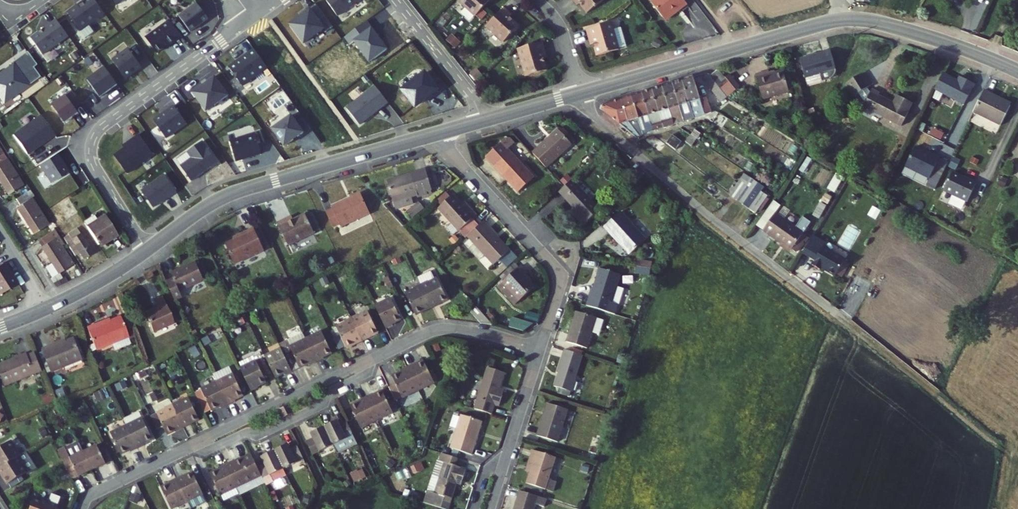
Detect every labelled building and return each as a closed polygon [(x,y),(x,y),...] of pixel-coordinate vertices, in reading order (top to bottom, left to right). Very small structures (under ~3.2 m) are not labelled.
[(92,0),(83,0),(80,2),(81,3),(66,14),(72,22),(71,23),(78,33),(103,15),(92,0)] [(323,2),(334,18),(359,0),(323,0),(323,2)] [(459,2),(476,18),(491,2),(489,0),(461,0),(459,2)] [(574,5),(578,2),(580,5),(587,14),(604,1),(603,0),(570,0),(574,5)] [(685,0),(657,0),(653,3),(669,22),(690,6),(685,0)] [(195,5),(177,18),(188,33),(206,20),(195,5)] [(329,29),(312,5),(302,12),(304,14),(287,26),(300,44),(319,31),(321,34),(329,29)] [(508,17),(510,14),(505,9),(487,28),(504,44),(519,27),(511,19),(508,17)] [(67,37),(55,21),(30,39),(41,56),(67,37)] [(167,22),(143,39),(155,54),(166,46),(167,47),(179,38),(167,22)] [(363,23),(341,39),(346,46),(350,44),(365,65),(383,52),(363,23)] [(618,51),(610,23),(585,30),(589,43),(592,42),(593,45),(596,57),(618,51)] [(544,58),(547,57),(543,45),(518,53),(528,80),(549,73),(545,62),(544,58)] [(111,61),(124,79),(131,74),(130,73),(139,67),(127,49),(111,61)] [(244,55),(245,56),(226,69),(239,87),(264,69),(251,50),(244,55)] [(2,102),(38,77),(31,67),(35,64),(25,51),(8,63),(10,65),(1,72),(1,73),(0,74),(0,100),(2,102)] [(838,71),(832,51),(801,61),(807,80),(822,75),(824,82),(834,79),(836,78),(837,76),(838,74),(838,71)] [(772,73),(771,67),(756,72),(764,99),(792,91),(785,69),(772,73)] [(103,68),(85,80),(98,98),(115,85),(103,68)] [(878,92),(880,90),(872,85),(870,88),(867,84),(871,82),(863,69),(847,79),(854,91),(859,89),(862,99),(864,100),(863,102),(901,123),(909,110),(907,109),(912,100),(896,91),(892,99),(878,92)] [(723,78),(718,71),(711,77),(721,92),(729,86),(723,78)] [(957,76),(955,80),(941,73),(932,89),(962,104),(972,82),(957,76)] [(728,74),(723,78),(729,86),(721,92),(725,97),(738,87),(728,74)] [(399,92),(411,108),(421,101),(426,97),(427,99),(435,94),(420,75),(399,92)] [(204,82),(204,83),(190,93),(203,112),(224,96),(211,77),(204,82)] [(721,92),(711,77),(702,85),(719,106),(726,99),(725,97),(721,92)] [(697,100),(692,80),(680,83),(691,122),(706,118),(704,112),(709,111),(705,98),(697,100)] [(691,122),(680,83),(669,86),(682,130),(693,127),(691,122)] [(682,130),(669,86),(660,89),(670,128),(672,133),(682,130)] [(371,88),(342,110),(355,127),(384,104),(371,88)] [(670,128),(660,89),(648,92),(659,131),(670,128)] [(987,97),(989,93),(981,89),(970,113),(996,126),(1005,107),(987,97)] [(79,104),(70,91),(50,105),(63,123),(76,113),(73,108),(79,104)] [(648,92),(636,96),(627,99),(638,136),(645,135),(659,131),(648,92)] [(638,136),(627,99),(618,101),(626,130),(632,138),(635,137),(638,136)] [(618,101),(603,105),(598,111),(629,139),(632,138),(626,130),(618,101)] [(157,115),(149,121),(162,139),(183,124),(170,106),(163,111),(164,112),(159,115),(157,115)] [(11,134),(25,154),(36,146),(35,145),(38,143),(40,143),(53,134),(39,115),(11,134)] [(268,130),(280,147),(290,141),(289,139),(293,137),(294,138),(299,134),(287,117),(268,130)] [(706,118),(691,122),(693,127),(707,123),(706,118)] [(573,144),(560,129),(534,153),(548,168),(573,144)] [(251,134),(226,142),(232,162),(257,155),(251,134)] [(131,142),(110,156),(123,174),(150,155),(135,135),(129,139),(131,142)] [(187,159),(176,166),(187,181),(207,167),(207,169),(214,164),(198,142),(183,152),(187,159)] [(535,177),(502,142),(486,156),(519,192),(535,177)] [(929,175),(938,157),(926,151),(925,152),(913,146),(903,166),(927,178),(926,182),(936,186),(939,180),(929,175)] [(0,150),(0,185),(7,196),(23,186),(0,150)] [(54,153),(37,164),(49,183),(66,172),(54,153)] [(939,180),(947,162),(938,157),(929,175),(939,180)] [(428,170),(389,182),(395,202),(396,202),(399,209),(413,205),(411,198),(419,195),(420,198),(430,195),(429,192),(434,191),(428,170)] [(967,202),(975,183),(951,171),(942,190),(967,202)] [(768,191),(754,182),(756,180),(749,175),(747,178),(740,173),(729,193),(756,210),(768,191)] [(137,191),(149,208),(172,191),(160,175),(137,191)] [(577,208),(573,212),(585,225),(601,209),(573,180),(561,191),(577,208)] [(30,191),(14,201),(19,208),(15,210),(32,236),(49,226),(32,200),(35,198),(30,191)] [(78,210),(67,194),(51,204),(61,221),(78,210)] [(363,197),(361,194),(348,200),(349,203),(363,197)] [(454,195),(439,208),(467,238),(468,236),(483,222),(477,216),(478,214),(473,208),(469,212),(463,204),(454,195)] [(333,207),(334,210),(327,213),(334,228),(341,225),(342,227),(371,214),(363,197),(349,203),(348,200),(333,207)] [(467,201),(463,204),(469,212),(473,208),(467,201)] [(408,213),(414,219),(425,209),(419,202),(408,213)] [(795,222),(777,210),(764,228),(793,248),(811,221),(800,214),(795,222)] [(623,244),(625,241),(636,253),(650,240),(623,211),(607,226),(623,244)] [(114,232),(103,215),(87,225),(98,242),(114,232)] [(288,223),(286,219),(278,223),(288,244),(314,233),(306,215),(288,223)] [(510,251),(484,222),(483,222),(468,236),(475,244),(485,255),(494,265),(510,251)] [(64,236),(68,242),(77,256),(81,254),(84,259),(93,253),(77,227),(64,236)] [(239,235),(240,237),(227,244),(236,263),(265,250),(255,228),(239,235)] [(56,231),(40,241),(44,247),(41,249),(51,265),(58,275),(74,265),(58,239),(61,237),(56,231)] [(824,249),(827,246),(814,238),(805,253),(818,261),(814,267),(823,272),(824,270),(838,277),(846,262),(824,249)] [(625,241),(623,244),(634,256),(636,253),(625,241)] [(485,255),(475,244),(470,249),(480,260),(485,255)] [(172,273),(175,279),(167,282),(176,301),(183,297),(181,292),(205,281),(197,262),(172,273)] [(58,275),(51,265),(45,269),(52,279),(58,275)] [(521,266),(500,286),(517,305),(537,286),(526,276),(528,274),(521,266)] [(652,275),(653,269),(638,266),(637,273),(652,275)] [(18,288),(5,267),(0,270),(0,299),(18,288)] [(618,315),(621,305),(615,303),(623,274),(602,268),(595,288),(594,288),(588,305),(618,315)] [(433,274),(420,281),(422,285),(433,307),(449,299),(439,279),(436,280),(433,274)] [(390,278),(385,281),(389,289),(394,287),(390,278)] [(415,288),(415,290),(407,294),(416,315),(433,307),(422,285),(415,288)] [(155,301),(158,308),(146,313),(153,331),(174,323),(163,297),(155,301)] [(393,323),(402,319),(392,299),(376,306),(387,329),(394,325),(393,323)] [(484,325),(496,327),(479,309),(474,314),(484,325)] [(589,349),(599,318),(578,311),(568,342),(589,349)] [(361,316),(360,314),(352,317),(363,340),(380,332),(370,312),(361,316)] [(539,326),(542,318),(529,314),(526,322),(539,326)] [(96,324),(88,327),(97,348),(129,335),(121,315),(97,325),(96,324)] [(345,321),(346,323),(338,327),(347,348),(363,340),(352,317),(345,321)] [(333,352),(323,332),(307,339),(318,362),(326,359),(324,356),(333,352)] [(280,344),(282,348),(293,371),(310,363),(311,365),(318,362),(307,339),(304,333),(280,344)] [(51,347),(51,346),(43,349),(52,371),(84,358),(75,337),(51,347)] [(293,371),(282,348),(266,356),(276,376),(285,372),(286,374),(293,371)] [(559,372),(561,373),(557,386),(575,393),(579,379),(578,379),(585,356),(566,350),(559,372)] [(16,381),(43,370),(35,351),(28,354),(28,352),(0,363),(0,371),(6,385),(16,381)] [(256,361),(253,356),(239,362),(242,368),(241,368),(252,391),(259,387),(258,385),(267,381),(257,360),(256,361)] [(417,366),(416,364),(408,367),(419,390),(435,381),(426,362),(417,366)] [(215,374),(218,381),(229,404),(237,400),(236,398),(245,393),(232,366),(215,374)] [(393,377),(396,384),(390,387),(396,400),(403,397),(403,398),(419,390),(408,367),(401,370),(402,373),(393,377)] [(500,390),(504,376),(488,371),(475,409),(492,415),(495,406),(500,407),(503,397),(498,395),(500,390)] [(229,404),(218,381),(195,392),(205,413),(221,405),(222,407),(229,404)] [(374,395),(374,393),(366,397),(377,420),(393,412),(383,391),(374,395)] [(359,400),(360,402),(351,406),(361,427),(377,420),(366,397),(359,400)] [(181,402),(180,400),(173,403),(184,426),(200,418),(190,398),(181,402)] [(166,407),(167,409),(158,413),(168,434),(184,426),(173,403),(166,407)] [(559,442),(569,410),(549,404),(538,436),(559,442)] [(294,413),(290,405),(281,409),(285,417),(294,413)] [(124,419),(127,425),(138,448),(145,444),(144,442),(153,437),(141,411),(124,419)] [(158,413),(151,417),(161,437),(168,434),(158,413)] [(472,455),(483,422),(461,415),(451,449),(472,455)] [(341,425),(338,420),(325,426),(334,445),(354,436),(348,422),(341,425)] [(138,448),(127,425),(111,433),(121,453),(129,449),(130,451),(138,448)] [(311,433),(314,438),(307,441),(314,455),(334,445),(325,426),(311,433)] [(10,440),(0,447),(0,468),(20,455),(10,440)] [(59,451),(73,479),(93,469),(87,458),(84,451),(80,444),(75,447),(75,449),(69,452),(66,447),(59,451)] [(93,469),(99,466),(113,460),(106,446),(100,449),(97,444),(84,451),(87,458),(93,469)] [(291,448),(288,444),(275,450),(284,469),(304,459),(298,445),(291,448)] [(262,475),(267,485),(287,475),(284,469),(275,450),(261,457),(264,461),(257,464),(262,475)] [(546,490),(557,458),(534,451),(531,459),(535,460),(531,473),(527,484),(546,490)] [(20,455),(0,468),(0,471),(8,484),(34,468),(25,452),(20,455)] [(234,462),(233,460),(226,464),(237,486),(255,478),(262,475),(257,464),(252,454),(234,462)] [(458,460),(443,454),(441,461),(445,463),(439,482),(432,480),(425,504),(441,508),(450,508),(457,485),(459,480),(463,481),(467,470),(456,467),(458,460)] [(531,473),(535,460),(531,459),(526,472),(531,473)] [(445,463),(441,461),(438,461),(432,480),(439,482),(445,463)] [(219,467),(220,469),(211,473),(221,494),(223,493),(224,495),(222,496),(224,501),(240,493),(237,486),(226,464),(219,467)] [(364,467),(351,472),(354,480),(367,476),(364,467)] [(185,476),(184,474),(176,478),(187,500),(204,492),(194,472),(185,476)] [(171,508),(177,505),(187,500),(176,478),(170,481),(171,483),(162,488),(171,508)] [(258,485),(255,478),(237,486),(240,493),(258,485)] [(520,490),(514,508),(535,508),(537,505),(545,507),(548,499),(520,490)] [(42,499),(42,501),(35,499),(31,508),(57,508),(59,505),(42,499)]
